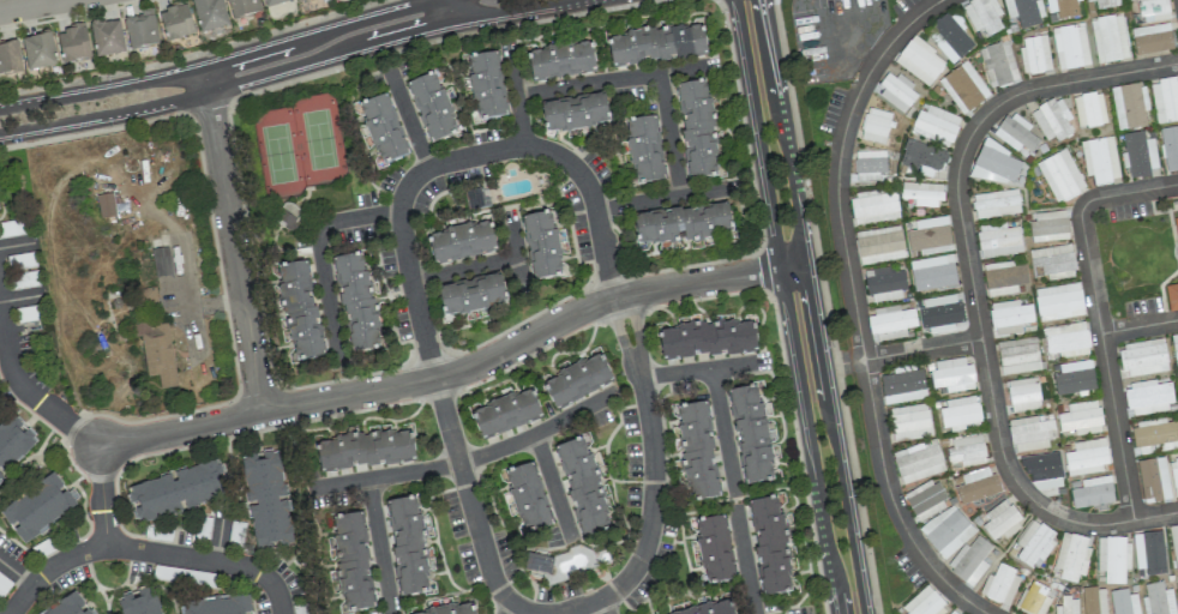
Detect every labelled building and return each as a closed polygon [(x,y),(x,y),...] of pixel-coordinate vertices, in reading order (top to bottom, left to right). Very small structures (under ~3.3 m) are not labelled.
[(200,33),(229,25),(222,0),(195,0),(191,1),(200,33)] [(232,21),(262,11),(258,0),(226,0),(232,21)] [(986,37),(1003,28),(997,17),(1002,14),(994,0),(972,0),(961,6),(974,32),(982,28),(986,37)] [(1033,1),(1033,0),(1003,0),(1007,18),(1016,16),(1019,29),(1044,23),(1039,0),(1038,0),(1033,1)] [(1047,14),(1056,13),(1057,19),(1078,16),(1076,2),(1079,2),(1078,0),(1045,0),(1047,14)] [(1120,5),(1120,0),(1086,0),(1086,2),(1094,1),(1096,10),(1120,5)] [(1167,0),(1138,0),(1140,22),(1168,20),(1167,0)] [(194,34),(185,2),(158,9),(166,42),(194,34)] [(141,16),(125,17),(128,49),(157,46),(153,9),(140,10),(141,16)] [(975,46),(952,11),(925,29),(948,64),(975,46)] [(1097,63),(1130,59),(1123,14),(1090,19),(1097,63)] [(95,57),(124,52),(118,19),(89,24),(95,57)] [(1050,29),(1059,71),(1090,65),(1082,23),(1050,29)] [(706,55),(702,24),(607,36),(611,67),(706,55)] [(1132,27),(1134,54),(1172,51),(1169,24),(1132,27)] [(61,63),(89,59),(85,26),(57,30),(61,63)] [(55,66),(51,33),(22,37),(26,70),(55,66)] [(1051,70),(1045,35),(1018,39),(1024,74),(1051,70)] [(893,62),(929,86),(947,60),(911,36),(893,62)] [(22,71),(17,38),(0,40),(0,74),(22,71)] [(977,49),(990,89),(1019,80),(1007,40),(977,49)] [(531,80),(595,72),(591,41),(527,50),(531,80)] [(473,121),(506,117),(498,52),(466,56),(473,121)] [(990,95),(965,60),(937,81),(963,115),(990,95)] [(919,93),(889,70),(872,90),(903,114),(919,93)] [(428,143),(457,133),(435,72),(407,82),(428,143)] [(676,84),(688,180),(717,176),(714,156),(718,156),(710,97),(707,98),(705,80),(676,84)] [(1155,123),(1177,121),(1177,80),(1151,82),(1155,123)] [(1111,87),(1116,130),(1147,126),(1141,83),(1111,87)] [(540,103),(545,134),(609,123),(604,92),(540,103)] [(1072,97),(1078,128),(1107,123),(1101,92),(1072,97)] [(409,155),(387,93),(358,103),(380,165),(409,155)] [(1060,97),(1030,110),(1045,144),(1071,133),(1066,121),(1070,119),(1060,97)] [(960,117),(923,103),(912,133),(950,147),(960,117)] [(893,114),(867,107),(859,138),(884,145),(893,114)] [(1016,151),(1020,145),(1032,153),(1040,141),(1027,132),(1031,126),(1010,111),(993,135),(1016,151)] [(664,181),(656,116),(625,120),(633,185),(664,181)] [(1159,129),(1166,170),(1177,168),(1177,126),(1159,129)] [(1124,133),(1129,179),(1151,177),(1150,169),(1157,168),(1154,138),(1145,139),(1144,131),(1124,133)] [(1093,184),(1118,181),(1114,137),(1080,140),(1084,177),(1092,176),(1093,184)] [(898,169),(944,179),(950,150),(904,141),(898,169)] [(978,147),(976,177),(1006,180),(1009,150),(978,147)] [(1086,189),(1065,148),(1035,164),(1057,204),(1086,189)] [(855,182),(879,181),(878,173),(886,173),(885,150),(855,151),(855,182)] [(940,207),(941,184),(902,183),(901,205),(940,207)] [(490,206),(486,188),(464,191),(467,210),(490,206)] [(899,217),(895,189),(849,196),(853,224),(899,217)] [(974,217),(1019,215),(1018,190),(973,193),(974,217)] [(96,197),(101,222),(118,219),(113,193),(96,197)] [(636,244),(658,242),(659,250),(714,245),(713,232),(731,231),(729,204),(633,213),(636,244)] [(1028,214),(1032,243),(1069,239),(1065,209),(1028,214)] [(520,216),(533,281),(563,275),(551,210),(520,216)] [(915,220),(916,229),(906,231),(909,257),(941,253),(940,247),(950,246),(947,217),(915,220)] [(433,265),(496,251),(490,220),(426,234),(433,265)] [(980,258),(1022,252),(1018,226),(1006,228),(1005,222),(975,227),(980,258)] [(859,266),(905,257),(899,225),(853,233),(859,266)] [(1075,277),(1071,245),(1029,249),(1031,266),(1043,265),(1044,280),(1075,277)] [(152,249),(157,279),(174,277),(169,247),(152,249)] [(347,352),(379,349),(377,327),(376,328),(369,271),(363,272),(361,254),(336,257),(347,352)] [(912,292),(956,287),(953,255),(909,260),(912,292)] [(276,265),(284,321),(288,321),(294,360),(323,357),(319,327),(316,327),(307,261),(276,265)] [(985,297),(1018,294),(1017,285),(1027,284),(1026,265),(1014,266),(1013,261),(982,264),(985,297)] [(868,302),(905,298),(903,271),(890,272),(889,268),(865,270),(868,302)] [(436,285),(442,315),(506,304),(501,274),(436,285)] [(1084,315),(1079,282),(1034,289),(1039,322),(1084,315)] [(1164,286),(1169,312),(1177,310),(1177,284),(1164,286)] [(921,334),(964,328),(959,296),(917,301),(921,334)] [(1034,321),(1031,304),(1019,306),(1018,300),(988,304),(993,337),(1024,332),(1022,323),(1034,321)] [(906,337),(905,328),(916,327),(914,309),(899,311),(899,307),(867,311),(871,342),(906,337)] [(179,387),(162,390),(160,373),(148,374),(143,338),(154,337),(151,323),(169,320),(179,387)] [(756,351),(753,320),(659,328),(661,359),(756,351)] [(1090,354),(1085,321),(1042,328),(1047,360),(1090,354)] [(1001,375),(1041,369),(1035,336),(996,343),(1001,375)] [(1117,346),(1122,378),(1168,371),(1163,339),(1117,346)] [(613,382),(600,353),(558,371),(560,375),(542,383),(554,408),(613,382)] [(969,357),(930,361),(933,388),(944,387),(945,393),(973,389),(969,357)] [(1059,363),(1060,375),(1054,376),(1056,395),(1095,392),(1092,360),(1059,363)] [(879,374),(883,404),(926,399),(922,370),(879,374)] [(1037,378),(1007,380),(1009,411),(1039,410),(1037,378)] [(1174,401),(1170,382),(1156,384),(1155,379),(1123,385),(1129,417),(1168,410),(1166,402),(1174,401)] [(743,484),(773,480),(760,385),(730,389),(743,484)] [(480,438),(541,418),(532,389),(471,409),(480,438)] [(938,402),(941,427),(949,426),(950,431),(980,427),(977,398),(938,402)] [(1066,404),(1067,413),(1057,414),(1059,432),(1074,430),(1074,436),(1102,432),(1098,400),(1066,404)] [(676,407),(682,439),(678,440),(689,502),(721,496),(704,402),(676,407)] [(889,407),(891,440),(930,438),(928,405),(889,407)] [(41,439),(0,482),(0,423),(11,411),(41,439)] [(1007,420),(1012,453),(1048,448),(1047,438),(1056,437),(1053,420),(1037,423),(1037,416),(1007,420)] [(1166,422),(1166,419),(1132,423),(1135,454),(1177,449),(1177,427),(1177,421),(1166,422)] [(319,472),(414,459),(410,428),(334,438),(335,440),(315,443),(319,472)] [(946,438),(948,465),(984,463),(983,436),(946,438)] [(555,446),(581,538),(611,529),(585,437),(555,446)] [(1064,453),(1066,474),(1109,470),(1106,438),(1073,441),(1075,452),(1064,453)] [(945,471),(935,439),(891,453),(901,485),(945,471)] [(280,453),(241,460),(257,552),(295,546),(280,453)] [(1171,499),(1164,456),(1136,461),(1144,504),(1171,499)] [(128,487),(140,524),(228,496),(216,459),(128,487)] [(522,532),(551,524),(534,462),(505,470),(522,532)] [(963,484),(955,487),(961,505),(999,492),(991,467),(961,477),(963,484)] [(80,504),(26,547),(0,513),(54,470),(80,504)] [(1114,502),(1109,475),(1081,480),(1082,486),(1069,489),(1073,509),(1114,502)] [(902,496),(917,523),(948,505),(934,479),(902,496)] [(399,596),(429,592),(416,496),(386,500),(399,596)] [(793,591),(778,496),(748,501),(763,596),(793,591)] [(993,543),(1022,522),(1007,501),(978,521),(993,543)] [(976,532),(951,503),(918,530),(943,559),(976,532)] [(329,517),(346,613),(377,607),(359,511),(329,517)] [(737,578),(721,514),(690,522),(706,585),(737,578)] [(1022,547),(1015,558),(1036,571),(1057,534),(1031,519),(1016,544),(1022,547)] [(1174,570),(1177,570),(1177,524),(1169,525),(1174,570)] [(1082,582),(1089,537),(1060,532),(1053,577),(1082,582)] [(981,560),(992,547),(977,535),(968,547),(964,543),(946,567),(971,587),(988,565),(981,560)] [(550,574),(553,558),(526,552),(523,569),(550,574)] [(1007,607),(1021,574),(998,564),(993,576),(987,574),(978,595),(1007,607)] [(16,583),(0,603),(0,571),(16,583)] [(1029,579),(1015,607),(1029,613),(1041,613),(1053,591),(1029,579)] [(947,609),(928,585),(896,609),(900,613),(941,613),(947,609)] [(122,613),(164,613),(155,586),(116,600),(122,613)] [(1105,587),(1082,588),(1083,613),(1106,613),(1105,587)] [(1109,591),(1113,613),(1137,613),(1132,587),(1109,591)] [(74,590),(92,613),(42,613),(74,590)] [(250,595),(252,613),(186,613),(185,602),(250,595)] [(1078,597),(1061,597),(1061,606),(1055,606),(1055,613),(1077,613),(1078,597)] [(668,613),(734,613),(730,600),(668,613)] [(472,601),(408,613),(474,613),(472,601)]
